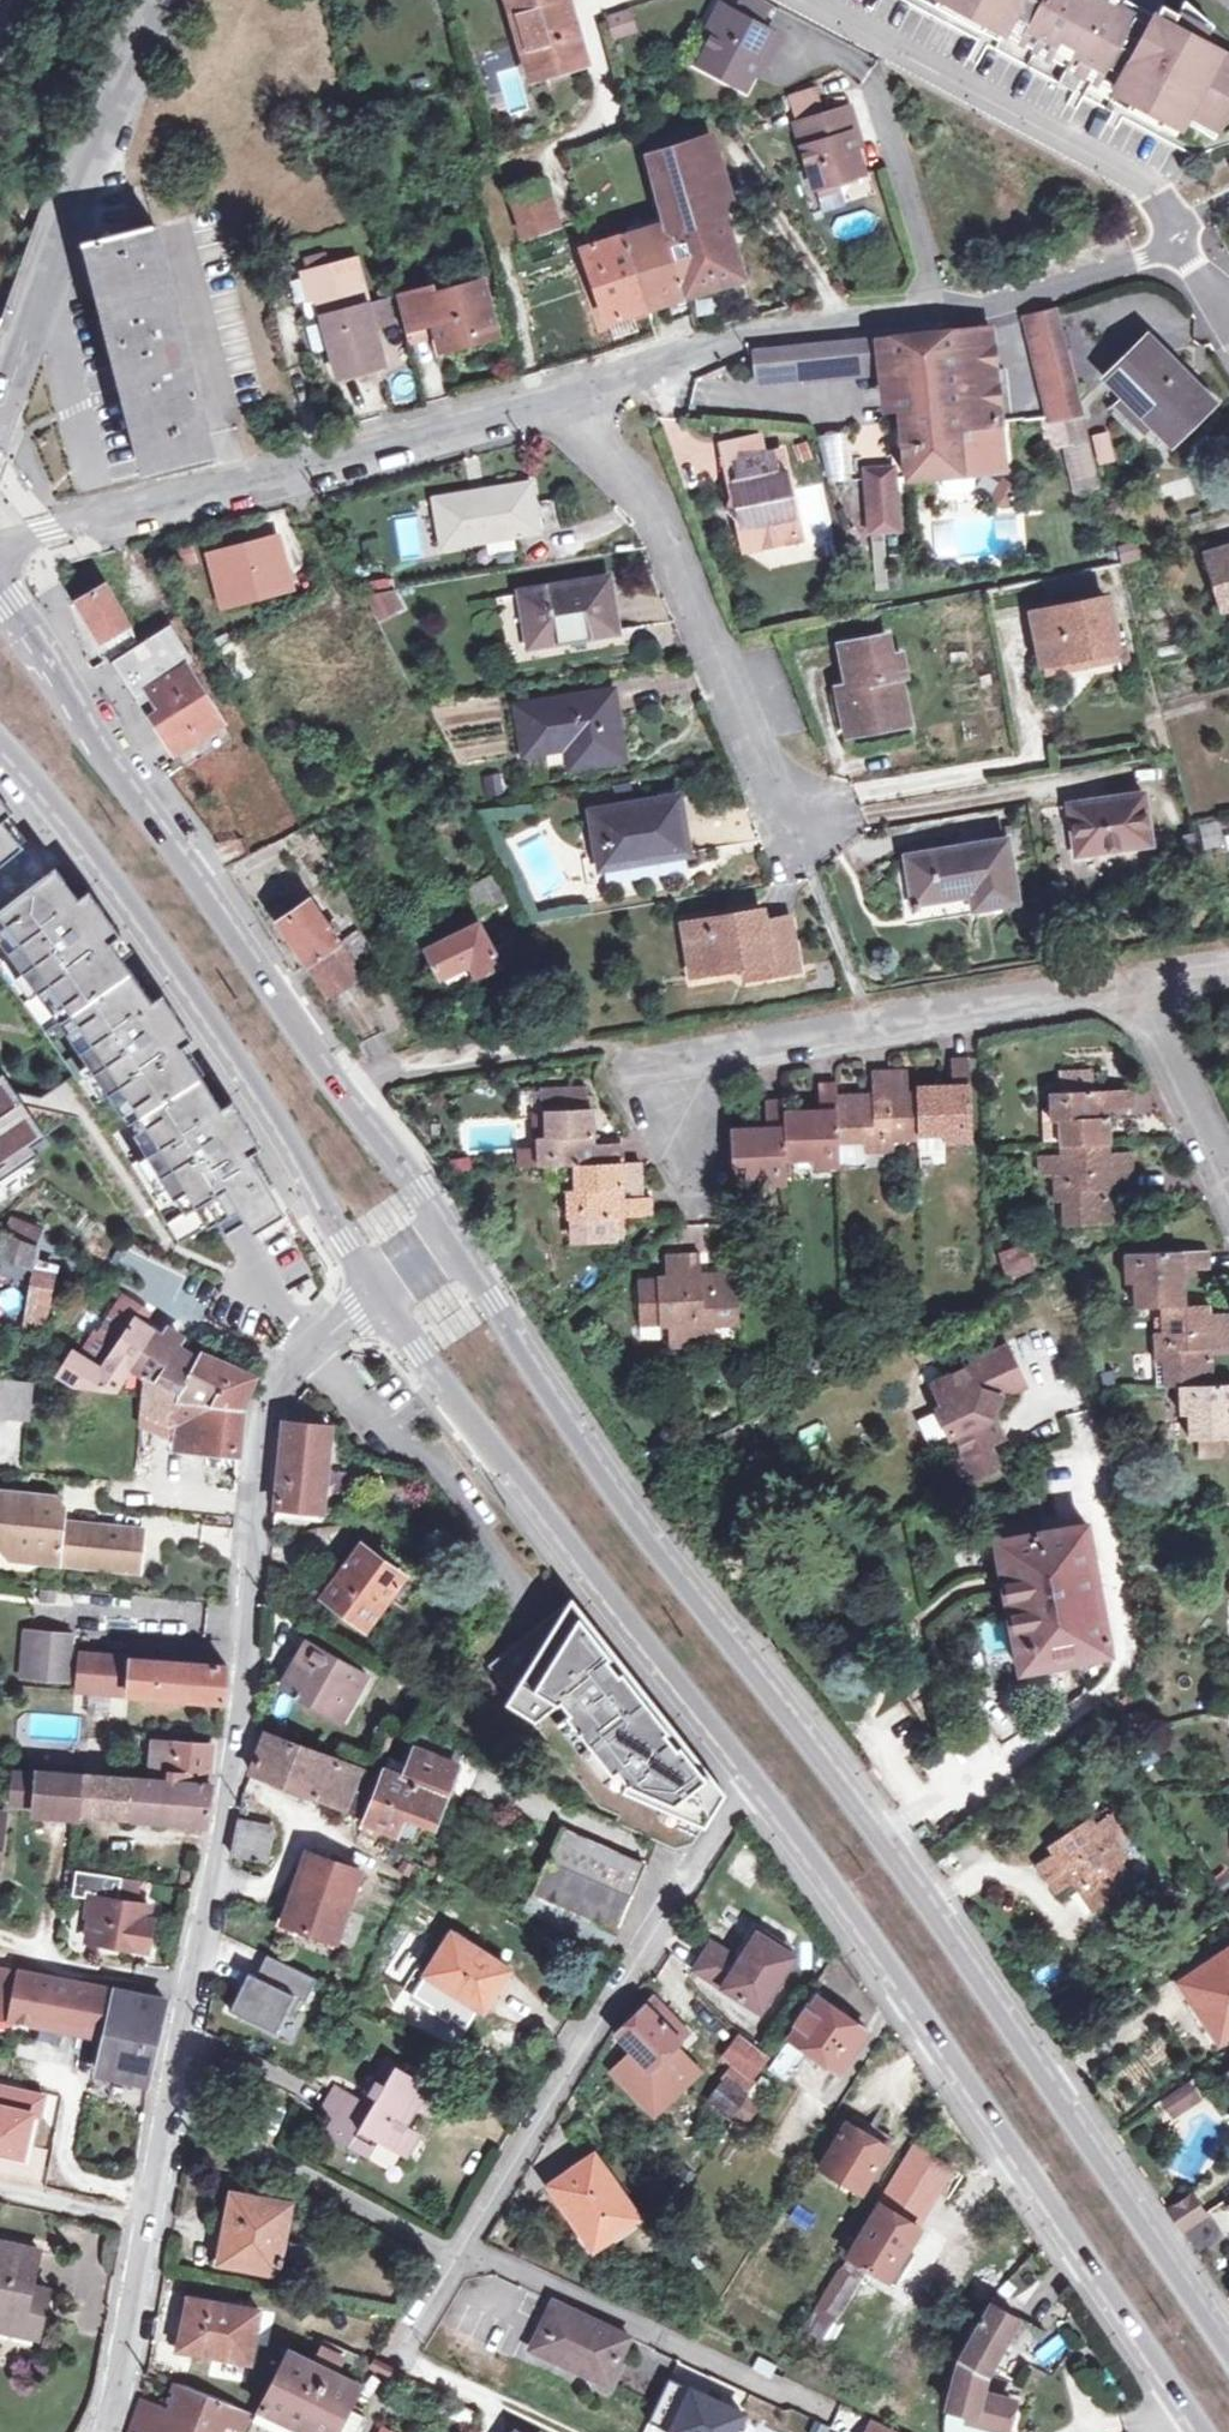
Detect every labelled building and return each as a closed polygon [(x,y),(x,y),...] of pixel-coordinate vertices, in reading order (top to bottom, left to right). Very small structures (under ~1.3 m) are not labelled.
[(568,0),(509,0),(531,78),(585,62),(568,0)] [(759,28),(768,9),(751,0),(741,0),(734,14),(759,28)] [(1228,111),(1228,63),(1201,48),(1210,32),(1162,6),(1165,0),(919,0),(949,16),(945,23),(1155,136),(1159,128),(1174,137),(1181,124),(1213,141),(1228,111)] [(773,35),(759,28),(734,14),(718,6),(708,27),(715,31),(698,66),(745,90),(752,75),(772,37),(773,35)] [(607,38),(633,34),(628,7),(602,11),(607,38)] [(778,41),(772,37),(752,75),(759,79),(778,41)] [(801,123),(825,114),(817,89),(792,97),(801,123)] [(825,114),(801,123),(796,124),(815,188),(818,187),(839,180),(864,173),(851,135),(857,133),(849,107),(825,114)] [(609,326),(686,297),(740,282),(697,142),(646,159),(665,226),(583,251),(609,326)] [(501,162),(513,193),(534,186),(525,154),(501,162)] [(839,180),(818,187),(826,210),(847,203),(839,180)] [(527,243),(550,235),(534,186),(513,193),(527,243)] [(89,241),(150,479),(211,464),(152,227),(89,241)] [(375,328),(370,308),(369,303),(358,259),(330,265),(327,256),(308,260),(310,271),(303,272),(305,277),(311,301),(320,298),(325,322),(332,348),(339,377),(385,366),(375,328)] [(311,301),(305,277),(301,278),(291,281),(298,304),(311,301)] [(439,335),(441,349),(498,333),(483,282),(400,305),(410,343),(439,335)] [(388,304),(370,308),(375,328),(393,323),(388,304)] [(1056,311),(1045,313),(1047,319),(1058,316),(1056,311)] [(1045,313),(1027,318),(1030,331),(1060,323),(1058,316),(1047,319),(1045,313)] [(332,348),(325,322),(309,326),(315,352),(332,348)] [(1066,418),(1082,414),(1060,323),(1030,331),(1053,421),(1066,418)] [(988,327),(889,337),(892,363),(904,478),(1004,468),(998,424),(988,327)] [(1127,398),(1150,420),(1171,441),(1211,401),(1145,336),(1105,377),(1127,398)] [(889,337),(861,339),(864,365),(892,363),(889,337)] [(864,365),(861,339),(753,350),(756,376),(780,374),(781,379),(805,377),(805,370),(864,365)] [(1150,420),(1127,398),(1119,407),(1142,429),(1150,420)] [(1074,493),(1100,486),(1082,414),(1066,418),(1072,447),(1063,449),(1074,493)] [(826,479),(848,476),(842,430),(820,433),(826,479)] [(1089,434),(1095,464),(1113,461),(1107,430),(1089,434)] [(758,438),(726,445),(729,463),(762,456),(758,438)] [(740,535),(761,548),(784,543),(796,526),(785,471),(778,473),(775,458),(762,460),(762,456),(729,463),(739,512),(735,513),(740,535)] [(868,520),(898,519),(894,477),(865,479),(868,520)] [(438,548),(536,531),(528,483),(430,499),(438,548)] [(761,548),(740,535),(743,552),(761,548)] [(224,600),(284,584),(272,541),(213,556),(224,600)] [(1228,600),(1228,546),(1206,552),(1219,603),(1228,600)] [(528,645),(613,632),(605,580),(520,593),(528,645)] [(136,641),(103,586),(75,600),(109,658),(136,641)] [(371,617),(399,612),(395,588),(367,593),(371,617)] [(1040,662),(1116,647),(1106,597),(1030,613),(1040,662)] [(173,753),(219,723),(184,668),(190,664),(188,661),(165,627),(111,662),(147,719),(150,717),(173,753)] [(838,644),(845,682),(848,698),(838,700),(842,722),(866,718),(869,731),(905,724),(896,677),(902,675),(898,655),(888,657),(884,636),(838,644)] [(1116,647),(1040,662),(1043,676),(1119,661),(1116,647)] [(848,698),(845,682),(835,684),(838,700),(848,698)] [(580,744),(584,764),(622,759),(612,691),(515,706),(522,752),(564,746),(580,744)] [(844,735),(869,731),(866,718),(842,722),(844,735)] [(219,723),(173,753),(182,767),(228,737),(219,723)] [(580,744),(564,746),(568,767),(584,764),(580,744)] [(1088,813),(1069,816),(1076,855),(1150,844),(1142,793),(1087,801),(1088,813)] [(598,867),(686,853),(678,796),(590,811),(598,867)] [(1068,804),(1069,816),(1088,813),(1087,801),(1068,804)] [(29,840),(0,802),(0,860),(29,840)] [(1200,847),(1220,845),(1217,820),(1196,823),(1200,847)] [(905,855),(911,893),(936,889),(937,898),(961,895),(959,886),(969,884),(973,907),(1015,900),(1005,840),(905,855)] [(0,910),(0,915),(19,941),(9,950),(41,994),(51,987),(91,1040),(81,1046),(109,1091),(121,1085),(160,1146),(150,1153),(186,1211),(199,1204),(208,1225),(238,1206),(250,1230),(281,1211),(249,1151),(256,1146),(186,1040),(61,862),(0,910)] [(477,918),(508,902),(494,875),(462,891),(477,918)] [(912,902),(937,898),(936,889),(911,893),(912,902)] [(339,967),(347,961),(335,943),(337,942),(310,901),(278,924),(326,996),(347,981),(339,967)] [(767,961),(769,973),(796,968),(788,917),(764,920),(762,910),(682,922),(690,974),(740,965),(767,961)] [(446,990),(498,964),(478,922),(426,949),(446,990)] [(356,975),(347,961),(339,967),(347,981),(356,975)] [(742,977),(769,973),(767,961),(740,965),(742,977)] [(867,1105),(867,1095),(839,1095),(838,1084),(820,1084),(820,1110),(785,1111),(785,1100),(767,1101),(767,1128),(731,1129),(733,1176),(758,1175),(758,1183),(787,1181),(787,1159),(812,1158),(812,1167),(840,1165),(840,1141),(865,1141),(866,1149),(893,1148),(893,1138),(919,1137),(919,1134),(944,1134),(944,1140),(975,1140),(972,1059),(953,1060),(954,1085),(917,1087),(917,1093),(909,1093),(908,1071),(874,1072),(874,1095),(874,1105),(867,1105)] [(1061,1070),(1062,1090),(1092,1089),(1091,1068),(1061,1070)] [(47,1136),(4,1072),(0,1074),(0,1167),(47,1136)] [(560,1110),(559,1093),(559,1087),(545,1088),(547,1111),(560,1110)] [(1051,1091),(1051,1108),(1051,1120),(1060,1120),(1060,1140),(1060,1145),(1068,1144),(1068,1152),(1044,1153),(1045,1173),(1057,1173),(1058,1199),(1065,1199),(1066,1223),(1112,1222),(1111,1195),(1102,1196),(1102,1188),(1110,1187),(1133,1186),(1132,1149),(1109,1151),(1107,1109),(1135,1108),(1134,1087),(1092,1089),(1062,1090),(1051,1091)] [(545,1136),(537,1137),(538,1165),(574,1164),(575,1187),(566,1188),(567,1218),(573,1217),(575,1243),(615,1241),(614,1235),(614,1216),(624,1215),(651,1214),(651,1196),(641,1196),(635,1197),(635,1188),(641,1188),(639,1160),(621,1161),(620,1143),(592,1144),(591,1096),(585,1096),(585,1091),(559,1093),(560,1110),(547,1111),(545,1111),(545,1112),(545,1136)] [(1051,1120),(1051,1108),(1041,1108),(1042,1140),(1060,1140),(1060,1120),(1051,1120)] [(545,1136),(545,1112),(534,1112),(535,1137),(537,1137),(545,1136)] [(433,1131),(441,1131),(441,1121),(433,1121),(433,1131)] [(840,1141),(840,1165),(866,1165),(866,1149),(865,1141),(840,1141)] [(1102,1196),(1111,1195),(1110,1187),(1102,1188),(1102,1196)] [(614,1216),(614,1235),(625,1234),(624,1215),(614,1216)] [(13,1219),(7,1233),(33,1245),(40,1230),(13,1219)] [(7,1233),(1,1231),(0,1235),(0,1254),(32,1265),(36,1246),(33,1245),(7,1233)] [(1002,1275),(1037,1270),(1033,1242),(998,1248),(1002,1275)] [(1211,1347),(1228,1346),(1228,1310),(1208,1310),(1207,1302),(1184,1303),(1182,1269),(1210,1268),(1209,1248),(1126,1252),(1127,1280),(1135,1280),(1136,1306),(1163,1305),(1164,1330),(1154,1331),(1156,1361),(1165,1361),(1166,1384),(1181,1384),(1182,1413),(1189,1412),(1191,1437),(1205,1437),(1222,1436),(1228,1436),(1228,1382),(1213,1382),(1211,1356),(1203,1356),(1203,1347),(1211,1347)] [(32,1265),(0,1254),(0,1269),(29,1280),(32,1265)] [(702,1283),(702,1274),(700,1254),(666,1256),(666,1280),(638,1281),(640,1317),(668,1316),(669,1340),(688,1339),(688,1330),(715,1330),(715,1321),(740,1320),(738,1272),(710,1274),(711,1283),(702,1283)] [(34,1270),(24,1325),(43,1330),(54,1274),(34,1270)] [(711,1283),(710,1274),(702,1274),(702,1283),(711,1283)] [(18,1308),(16,1286),(0,1287),(0,1310),(18,1308)] [(180,1402),(175,1444),(239,1451),(243,1410),(257,1377),(202,1353),(199,1361),(177,1346),(182,1338),(167,1328),(162,1337),(136,1321),(139,1318),(142,1320),(148,1310),(132,1300),(129,1304),(125,1301),(126,1300),(120,1296),(106,1317),(110,1319),(102,1334),(96,1330),(81,1355),(73,1350),(58,1374),(73,1383),(114,1387),(130,1365),(142,1371),(141,1377),(181,1397),(180,1402)] [(43,1330),(24,1325),(23,1333),(17,1354),(38,1360),(44,1340),(41,1339),(43,1330)] [(1026,1383),(1008,1345),(969,1363),(970,1365),(935,1381),(945,1403),(940,1406),(950,1428),(955,1425),(967,1451),(989,1441),(1003,1435),(994,1414),(1001,1394),(1026,1383)] [(1203,1356),(1211,1356),(1211,1347),(1203,1347),(1203,1356)] [(181,1397),(141,1377),(140,1390),(134,1471),(144,1471),(173,1473),(175,1444),(180,1402),(181,1397)] [(29,1419),(33,1384),(0,1380),(0,1416),(29,1419)] [(325,1510),(333,1428),(288,1425),(280,1506),(325,1510)] [(1222,1436),(1205,1437),(1206,1456),(1223,1455),(1222,1436)] [(962,1454),(972,1476),(999,1463),(989,1441),(967,1451),(962,1454)] [(144,1471),(134,1471),(133,1481),(144,1481),(144,1471)] [(46,1496),(0,1491),(0,1538),(7,1546),(38,1548),(43,1558),(124,1567),(129,1528),(108,1525),(103,1528),(63,1523),(64,1505),(44,1502),(46,1496)] [(60,1498),(46,1496),(44,1502),(64,1505),(60,1498)] [(1022,1668),(1111,1652),(1088,1522),(999,1538),(1022,1668)] [(143,1529),(129,1528),(124,1567),(139,1568),(143,1529)] [(324,1597),(368,1629),(406,1576),(363,1544),(324,1597)] [(15,1555),(43,1558),(38,1548),(7,1546),(15,1555)] [(579,1613),(570,1603),(561,1618),(566,1621),(579,1613)] [(715,1811),(725,1795),(579,1613),(566,1621),(561,1618),(507,1701),(522,1711),(519,1720),(530,1728),(552,1706),(564,1716),(560,1721),(616,1774),(618,1771),(629,1783),(625,1789),(696,1820),(709,1809),(715,1811)] [(80,1635),(41,1632),(37,1677),(76,1680),(80,1635)] [(308,1643),(296,1666),(311,1674),(300,1695),(342,1718),(366,1675),(308,1643)] [(83,1646),(79,1688),(108,1689),(108,1685),(127,1687),(127,1692),(224,1699),(226,1663),(130,1656),(131,1650),(83,1646)] [(285,1687),(300,1695),(311,1674),(296,1666),(285,1687)] [(87,1711),(105,1713),(107,1693),(89,1691),(87,1711)] [(522,1711),(507,1701),(501,1712),(519,1720),(522,1711)] [(564,1716),(552,1706),(542,1719),(605,1782),(625,1789),(629,1783),(618,1771),(616,1774),(560,1721),(564,1716)] [(406,1778),(386,1771),(383,1778),(269,1733),(254,1774),(368,1818),(366,1824),(396,1835),(396,1833),(404,1812),(421,1819),(431,1824),(438,1819),(459,1766),(417,1749),(410,1768),(406,1778)] [(158,1777),(115,1774),(37,1769),(37,1775),(36,1802),(36,1808),(206,1822),(212,1782),(206,1781),(209,1743),(154,1739),(152,1764),(151,1769),(158,1770),(158,1777)] [(390,1760),(386,1771),(406,1778),(410,1768),(390,1760)] [(151,1769),(152,1764),(116,1762),(115,1774),(158,1777),(158,1770),(151,1769)] [(36,1802),(37,1775),(21,1775),(18,1802),(36,1802)] [(708,1824),(715,1811),(709,1809),(696,1820),(708,1824)] [(1059,1891),(1076,1879),(1084,1873),(1089,1880),(1080,1886),(1097,1908),(1134,1883),(1120,1861),(1127,1857),(1112,1834),(1123,1827),(1112,1811),(1093,1825),(1087,1817),(1054,1841),(1058,1848),(1039,1861),(1059,1891)] [(404,1812),(396,1833),(414,1840),(421,1819),(404,1812)] [(232,1853),(268,1860),(275,1826),(239,1820),(232,1853)] [(610,1948),(647,1866),(563,1830),(527,1913),(610,1948)] [(301,1856),(277,1925),(328,1942),(351,1873),(301,1856)] [(138,1878),(91,1871),(87,1895),(90,1895),(102,1897),(100,1915),(94,1914),(93,1915),(90,1939),(148,1948),(152,1919),(147,1918),(149,1904),(134,1902),(138,1878)] [(1084,1873),(1076,1879),(1080,1886),(1089,1880),(1084,1873)] [(102,1897),(90,1895),(88,1914),(93,1915),(94,1914),(100,1915),(102,1897)] [(743,1952),(747,1955),(764,1934),(795,1957),(798,1953),(763,1926),(743,1952)] [(761,2014),(800,1961),(795,1957),(764,1934),(747,1955),(744,1960),(718,1940),(698,1967),(761,2014)] [(493,1989),(498,1992),(511,1971),(454,1935),(429,1976),(481,2009),(493,1989)] [(1203,2001),(1225,2034),(1228,2031),(1228,1950),(1180,1980),(1197,2005),(1203,2001)] [(321,1979),(271,1955),(261,1975),(252,1972),(234,2010),(280,2032),(289,2013),(297,2016),(305,1999),(311,2001),(321,1979)] [(106,2035),(98,2071),(148,2081),(165,2000),(0,1967),(0,2015),(39,2023),(62,2027),(106,2035)] [(486,2012),(498,1992),(493,1989),(481,2009),(486,2012)] [(771,2069),(789,2082),(796,2072),(792,2069),(804,2051),(838,2072),(867,2030),(817,1996),(771,2069)] [(637,2053),(653,2069),(658,2064),(672,2050),(689,2034),(654,1998),(618,2033),(637,2053)] [(62,2027),(39,2023),(35,2039),(59,2043),(62,2027)] [(735,2118),(747,2125),(760,2103),(749,2095),(757,2082),(753,2079),(767,2060),(739,2035),(723,2057),(732,2063),(722,2075),(726,2079),(710,2100),(735,2118)] [(672,2050),(658,2064),(681,2089),(696,2074),(672,2050)] [(653,2069),(637,2053),(616,2072),(655,2113),(681,2089),(658,2064),(653,2069)] [(378,2080),(372,2077),(365,2090),(371,2093),(366,2102),(337,2085),(322,2111),(336,2120),(328,2134),(367,2157),(377,2139),(410,2159),(424,2135),(407,2124),(417,2107),(434,2117),(447,2096),(388,2063),(378,2080)] [(1189,2079),(1177,2087),(1183,2095),(1195,2087),(1189,2079)] [(34,2114),(34,2116),(41,2118),(46,2094),(0,2084),(0,2107),(34,2114)] [(1183,2095),(1177,2087),(1161,2098),(1173,2114),(1201,2095),(1195,2087),(1183,2095)] [(0,2107),(0,2156),(24,2162),(34,2116),(34,2114),(0,2107)] [(870,2136),(876,2126),(855,2114),(849,2123),(846,2122),(820,2168),(863,2194),(890,2147),(870,2136)] [(896,2138),(876,2126),(870,2136),(890,2147),(896,2138)] [(553,2185),(596,2248),(639,2218),(595,2155),(553,2185)] [(1203,2211),(1190,2193),(1170,2206),(1183,2225),(1203,2211)] [(229,2222),(234,2222),(226,2265),(301,2279),(306,2250),(283,2246),(290,2204),(233,2194),(229,2222)] [(898,2284),(915,2254),(909,2251),(923,2227),(882,2205),(851,2256),(867,2266),(898,2284)] [(38,2337),(48,2289),(31,2285),(39,2250),(0,2241),(0,2328),(38,2337)] [(915,2254),(898,2284),(904,2287),(922,2258),(915,2254)] [(860,2278),(867,2266),(851,2256),(844,2268),(860,2278)] [(860,2278),(844,2268),(808,2328),(823,2337),(860,2278)] [(190,2299),(186,2322),(193,2324),(188,2350),(249,2361),(259,2312),(190,2299)] [(531,2348),(608,2383),(630,2336),(553,2299),(531,2348)] [(282,2307),(304,2310),(305,2303),(283,2300),(282,2307)] [(944,2429),(955,2431),(976,2431),(977,2423),(1007,2431),(1012,2400),(983,2392),(988,2375),(1019,2317),(993,2303),(984,2319),(982,2318),(978,2324),(980,2325),(961,2360),(948,2409),(944,2429)] [(181,2349),(188,2350),(193,2324),(186,2322),(181,2349)] [(260,2409),(256,2416),(253,2421),(276,2431),(302,2431),(304,2429),(310,2431),(359,2431),(367,2416),(365,2409),(351,2402),(358,2383),(335,2372),(343,2356),(321,2345),(313,2361),(290,2351),(260,2409)] [(744,2414),(670,2381),(651,2423),(671,2431),(735,2431),(744,2414)] [(253,2421),(256,2416),(177,2386),(170,2405),(141,2399),(130,2431),(247,2431),(253,2421)] [(873,2421),(868,2431),(897,2431),(873,2421)] [(400,2431),(379,2422),(374,2431),(399,2431),(400,2431)] [(976,2431),(1007,2431),(977,2423),(976,2431)]
